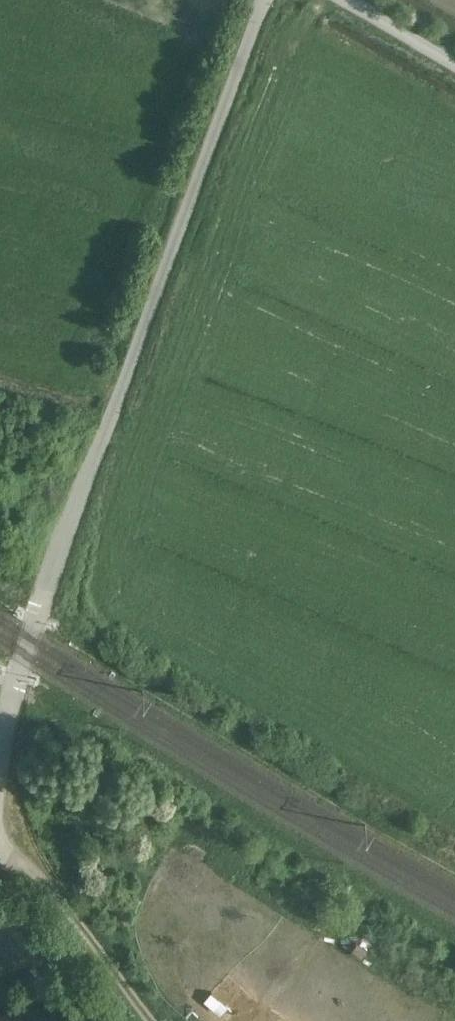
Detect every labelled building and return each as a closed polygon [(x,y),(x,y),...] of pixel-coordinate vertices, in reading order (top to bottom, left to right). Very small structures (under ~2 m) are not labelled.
[(212,868),(223,853),(202,838),(191,853),(212,868)]
